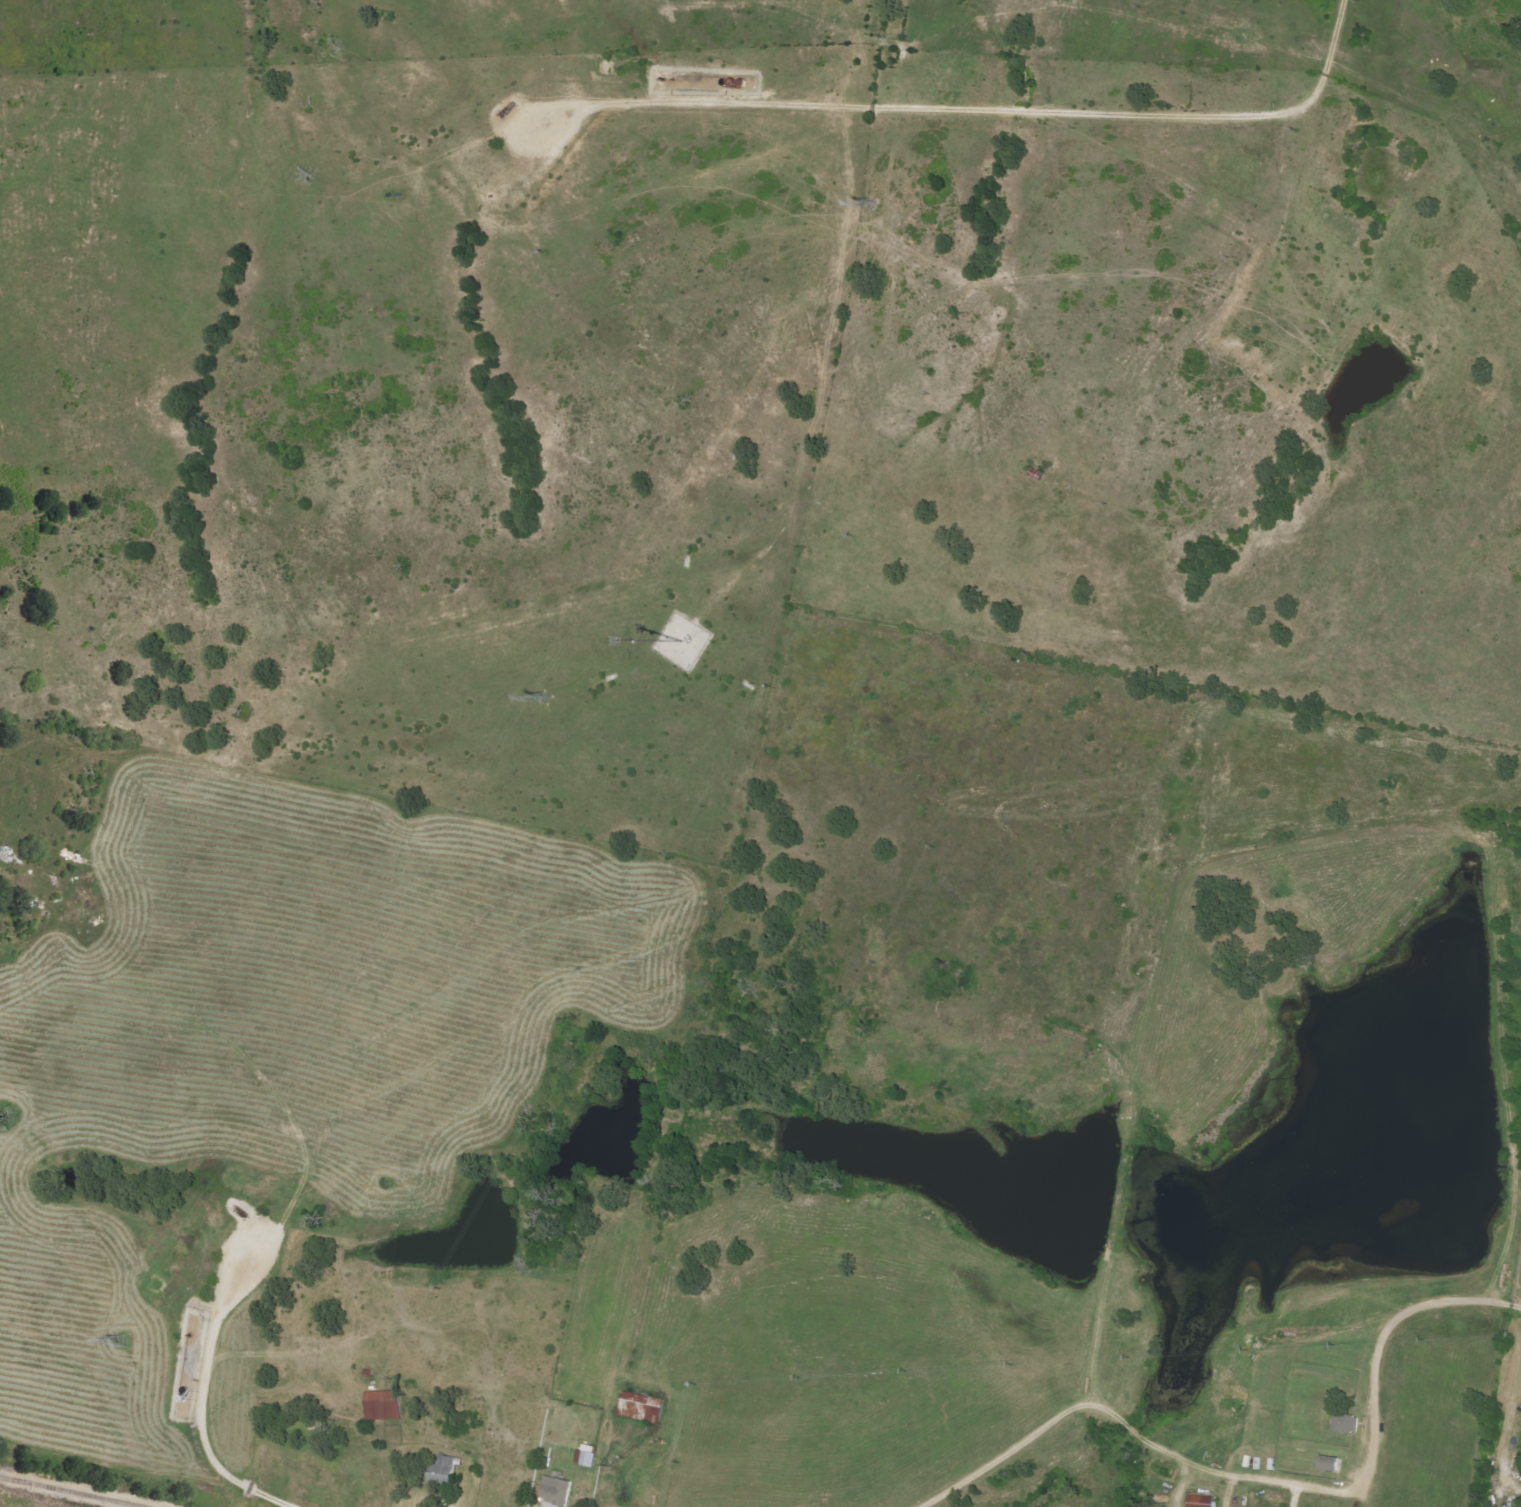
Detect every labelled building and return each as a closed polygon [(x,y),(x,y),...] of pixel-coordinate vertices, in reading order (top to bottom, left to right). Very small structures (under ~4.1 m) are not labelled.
[(402,1420),(402,1392),(367,1393),(368,1421),(402,1420)] [(666,1401),(624,1392),(619,1417),(661,1426),(666,1401)] [(1357,1415),(1333,1414),(1332,1433),(1356,1434),(1357,1415)] [(580,1466),(593,1469),(598,1448),(584,1445),(580,1466)] [(1341,1473),(1344,1460),(1323,1455),(1320,1469),(1341,1473)] [(458,1483),(460,1458),(437,1456),(435,1481),(458,1483)] [(1191,1496),(1190,1506),(1215,1506),(1216,1497),(1191,1496)]
